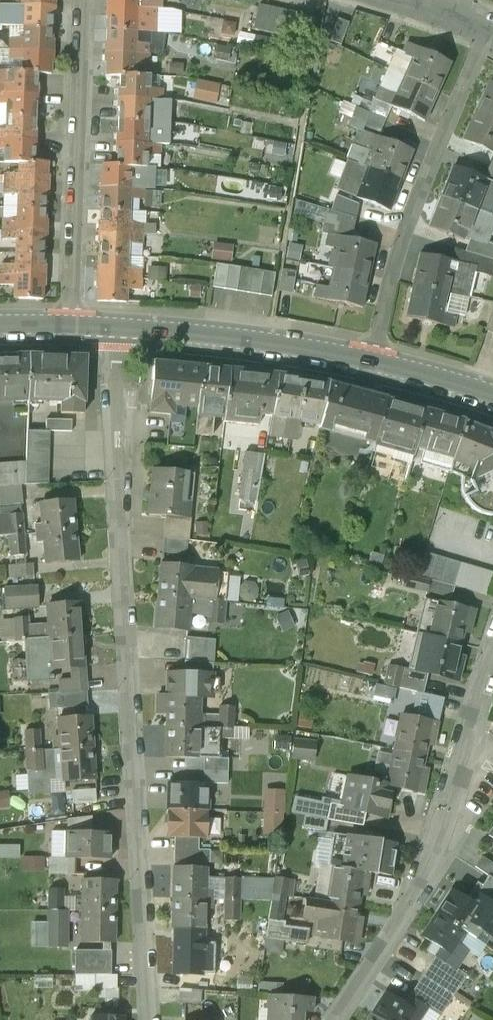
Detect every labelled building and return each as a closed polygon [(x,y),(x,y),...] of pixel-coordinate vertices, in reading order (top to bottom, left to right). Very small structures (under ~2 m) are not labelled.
[(106,7),(151,9),(151,0),(106,0),(106,7)] [(151,9),(163,9),(163,0),(151,0),(151,9)] [(0,5),(0,17),(9,14),(10,4),(0,5)] [(55,6),(10,4),(9,14),(23,15),(23,27),(52,28),(53,16),(54,16),(55,6)] [(314,16),(259,4),(254,30),(309,41),(314,16)] [(151,9),(106,7),(106,17),(107,17),(107,30),(136,31),(150,32),(150,18),(151,9)] [(163,9),(151,9),(150,18),(163,19),(163,9)] [(239,14),(221,12),(219,27),(237,30),(239,14)] [(332,35),(346,41),(355,19),(341,14),(332,35)] [(52,28),(23,27),(22,39),(8,39),(8,49),(53,51),(53,41),(52,41),(52,28)] [(136,31),(107,30),(106,42),(105,42),(104,52),(149,54),(149,44),(135,43),(136,31)] [(271,38),(255,35),(252,50),(269,53),(271,38)] [(394,47),(369,36),(360,57),(384,68),(394,47)] [(0,38),(0,49),(8,49),(8,39),(0,38)] [(418,47),(407,42),(402,53),(413,58),(418,47)] [(451,62),(418,47),(413,58),(404,77),(437,92),(451,62)] [(53,51),(8,49),(8,50),(8,58),(8,59),(8,60),(8,70),(21,71),(21,72),(36,73),(36,74),(51,74),(51,61),(52,61),(53,51)] [(0,50),(0,58),(8,58),(8,50),(0,50)] [(149,54),(104,52),(104,62),(106,62),(105,76),(120,76),(134,76),(134,75),(135,64),(149,64),(149,54)] [(7,70),(7,72),(0,71),(0,94),(37,95),(37,85),(36,85),(36,74),(36,73),(21,72),(21,71),(8,70),(7,70)] [(134,76),(120,76),(119,88),(118,88),(117,98),(162,99),(162,89),(148,89),(149,75),(134,75),(134,76)] [(437,92),(404,77),(396,94),(391,106),(392,106),(424,121),(437,92)] [(219,84),(197,80),(193,99),(215,104),(219,84)] [(490,81),(477,110),(492,118),(492,82),(490,81)] [(396,94),(385,89),(380,101),(391,106),(396,94)] [(0,94),(0,104),(5,104),(5,116),(34,118),(35,105),(36,105),(37,95),(0,94)] [(162,99),(117,98),(117,108),(119,108),(118,120),(147,122),(148,109),(162,110),(162,99)] [(371,101),(363,98),(359,108),(385,120),(392,106),(380,101),(372,98),(371,101)] [(359,108),(356,107),(349,125),(358,129),(363,130),(365,126),(380,133),(385,120),(359,108)] [(477,110),(464,140),(492,154),(492,118),(477,110)] [(5,116),(5,129),(0,128),(0,139),(35,140),(35,130),(34,130),(34,118),(5,116)] [(147,122),(118,120),(118,133),(116,133),(116,143),(160,145),(161,134),(147,134),(147,122)] [(363,130),(358,129),(346,160),(366,168),(366,167),(374,148),(362,144),(367,132),(363,130)] [(378,136),(367,132),(362,144),(374,148),(378,136)] [(412,149),(378,136),(374,148),(366,167),(400,180),(412,149)] [(0,139),(0,162),(3,162),(3,163),(18,163),(18,162),(33,163),(33,162),(33,150),(35,150),(35,140),(0,139)] [(160,145),(116,143),(115,153),(117,153),(116,164),(116,165),(131,166),(131,167),(146,167),(146,154),(160,155),(160,145)] [(366,168),(346,160),(335,189),(388,210),(400,180),(366,167),(366,168)] [(33,163),(18,162),(18,163),(18,174),(4,174),(3,184),(48,186),(48,176),(47,176),(47,162),(33,162),(33,163)] [(116,164),(102,164),(101,177),(100,177),(99,187),(144,189),(144,179),(131,178),(131,167),(131,166),(116,165),(116,164)] [(489,166),(483,179),(492,183),(492,168),(489,166)] [(452,167),(441,196),(492,216),(492,215),(492,183),(483,179),(452,167)] [(48,186),(3,184),(3,194),(17,195),(17,207),(46,208),(46,196),(48,196),(48,186)] [(284,198),(285,185),(269,184),(268,196),(284,198)] [(144,189),(99,187),(99,197),(101,198),(100,210),(129,211),(130,199),(144,199),(144,189)] [(358,204),(335,195),(330,210),(355,218),(358,204)] [(441,196),(429,228),(463,241),(464,238),(469,240),(483,245),(484,243),(492,221),(492,217),(492,216),(441,196)] [(46,208),(17,207),(16,219),(2,219),(2,229),(47,231),(47,221),(45,221),(46,208)] [(330,210),(327,209),(322,233),(327,234),(351,239),(355,218),(330,210)] [(129,211),(100,210),(100,223),(98,223),(98,233),(143,234),(143,223),(129,223),(129,211)] [(155,225),(143,224),(143,234),(155,235),(155,225)] [(47,231),(2,229),(1,240),(15,240),(15,252),(44,253),(45,241),(46,241),(47,231)] [(143,234),(98,233),(97,242),(99,243),(99,255),(128,256),(128,244),(142,244),(143,234)] [(351,239),(327,234),(325,246),(337,249),(333,269),(368,276),(375,244),(351,239)] [(484,243),(483,245),(469,240),(466,252),(492,260),(492,246),(484,243)] [(233,245),(213,243),(212,259),(231,261),(233,245)] [(454,248),(450,260),(472,265),(471,270),(492,276),(492,275),(492,260),(466,252),(454,248)] [(44,253),(15,252),(14,264),(0,264),(0,274),(45,276),(45,266),(44,266),(44,253)] [(450,260),(418,253),(411,285),(447,293),(465,296),(471,270),(472,265),(450,260)] [(128,256),(99,255),(98,268),(97,268),(96,277),(141,279),(141,269),(127,268),(128,256)] [(228,265),(216,264),(212,287),(224,289),(228,265)] [(240,267),(228,265),(224,289),(236,291),(240,267)] [(251,269),(240,267),(236,291),(248,293),(251,269)] [(263,271),(251,269),(248,293),(259,295),(263,271)] [(297,271),(282,269),(278,290),(293,293),(297,271)] [(368,276),(333,269),(329,289),(326,302),(361,309),(368,276)] [(165,271),(149,270),(149,279),(164,280),(165,271)] [(275,273),(263,271),(259,295),(271,297),(275,273)] [(0,274),(0,277),(0,285),(14,285),(13,298),(42,299),(43,286),(45,286),(45,276),(0,274)] [(141,279),(96,277),(96,287),(97,288),(97,301),(126,302),(127,289),(141,289),(141,279)] [(447,293),(411,285),(404,320),(439,327),(442,314),(447,293)] [(329,289),(316,286),(314,299),(326,302),(329,289)] [(454,316),(442,314),(439,327),(451,330),(454,316)] [(0,356),(0,401),(28,400),(29,355),(0,356)] [(85,357),(29,355),(28,400),(62,401),(62,414),(83,415),(85,357)] [(202,367),(154,362),(150,413),(172,415),(175,415),(175,406),(198,408),(199,408),(202,367)] [(230,369),(202,367),(199,408),(198,408),(197,416),(224,419),(230,369)] [(266,372),(230,369),(224,419),(224,423),(257,426),(260,415),(271,416),(278,375),(278,374),(266,372)] [(330,383),(278,375),(271,416),(268,434),(291,438),(294,422),(320,426),(321,423),(330,383)] [(388,398),(330,383),(321,423),(366,434),(368,427),(379,430),(388,399),(388,398)] [(426,409),(388,399),(379,430),(373,450),(411,461),(415,448),(426,409)] [(198,408),(175,406),(175,415),(172,415),(169,446),(194,448),(197,416),(198,408)] [(464,421),(426,409),(415,448),(453,459),(464,421)] [(72,420),(46,419),(45,431),(50,431),(71,431),(72,420)] [(479,430),(480,427),(464,421),(453,459),(449,473),(463,477),(462,489),(466,501),(475,510),(487,516),(492,516),(492,435),(479,430)] [(45,431),(27,431),(25,463),(25,485),(49,484),(50,431),(45,431)] [(249,447),(240,495),(261,499),(270,452),(249,447)] [(0,464),(0,487),(25,485),(25,463),(0,464)] [(188,472),(157,469),(153,513),(168,514),(168,516),(188,518),(189,502),(185,502),(188,472)] [(74,500),(41,502),(44,529),(37,530),(38,533),(77,530),(74,500)] [(23,513),(8,515),(10,536),(25,534),(23,513)] [(0,515),(0,537),(10,536),(8,515),(0,515)] [(188,518),(168,516),(166,538),(188,540),(189,540),(191,518),(188,518)] [(77,530),(38,533),(38,537),(44,537),(46,563),(79,561),(77,530)] [(25,534),(10,536),(12,556),(26,555),(25,534)] [(188,540),(166,538),(165,553),(186,555),(188,540)] [(459,564),(424,554),(418,576),(453,586),(459,564)] [(33,564),(7,566),(8,579),(34,577),(33,564)] [(193,568),(163,565),(160,596),(200,600),(200,599),(210,600),(211,600),(224,601),(227,573),(193,570),(193,568)] [(37,585),(4,587),(5,609),(38,608),(37,585)] [(200,600),(160,596),(157,629),(190,632),(192,614),(209,615),(209,623),(222,624),(224,601),(211,600),(210,600),(200,599),(200,600)] [(473,611),(438,602),(430,637),(460,644),(463,629),(469,630),(473,611)] [(80,605),(47,607),(49,628),(43,628),(44,638),(82,635),(80,605)] [(29,619),(15,620),(16,640),(27,639),(30,639),(29,619)] [(30,639),(27,639),(30,680),(53,678),(53,668),(84,666),(82,635),(44,638),(30,639)] [(215,641),(187,637),(185,661),(213,663),(215,641)] [(460,644),(430,637),(422,672),(458,680),(462,661),(456,660),(460,644)] [(213,663),(185,661),(184,675),(213,676),(213,663)] [(426,677),(403,672),(404,667),(389,664),(384,685),(422,694),(426,677)] [(184,675),(168,674),(167,696),(159,696),(158,714),(167,715),(167,726),(206,727),(206,724),(200,724),(200,697),(212,697),(213,676),(184,675)] [(85,678),(60,680),(61,693),(86,691),(85,678)] [(233,708),(220,708),(220,728),(233,728),(233,708)] [(91,716),(59,718),(61,745),(54,745),(54,749),(93,747),(91,716)] [(437,723),(402,716),(395,750),(425,757),(428,742),(433,743),(437,723)] [(206,727),(167,726),(166,758),(204,759),(204,757),(220,757),(221,738),(220,738),(220,728),(206,727)] [(233,728),(220,728),(220,738),(221,738),(233,739),(233,728)] [(39,729),(26,730),(28,751),(40,750),(39,729)] [(93,747),(54,749),(54,754),(61,753),(63,780),(95,778),(93,747)] [(40,750),(28,751),(30,792),(51,791),(50,779),(56,779),(54,754),(54,749),(40,750)] [(381,784),(349,777),(343,807),(343,808),(366,813),(387,817),(393,787),(422,793),(426,775),(421,773),(425,757),(395,750),(390,774),(383,773),(381,784)] [(207,784),(169,783),(168,809),(206,810),(207,784)] [(290,786),(267,786),(267,828),(289,828),(290,786)] [(18,805),(17,789),(0,790),(0,806),(18,805)] [(96,789),(72,790),(73,804),(96,802),(96,789)] [(343,807),(331,805),(328,820),(329,820),(363,826),(366,813),(343,808),(343,807)] [(206,810),(168,809),(167,837),(174,837),(199,838),(206,838),(206,810)] [(92,815),(68,819),(68,831),(92,832),(92,815)] [(328,820),(305,816),(303,828),(327,832),(329,820),(328,820)] [(92,832),(68,831),(67,858),(76,859),(110,859),(110,857),(109,857),(109,848),(111,848),(111,832),(92,832)] [(396,845),(333,835),(327,867),(333,868),(334,867),(370,873),(370,874),(391,878),(396,845)] [(199,838),(174,837),(174,849),(198,850),(199,838)] [(0,852),(0,854),(24,855),(24,843),(0,843),(0,852)] [(198,850),(174,849),(173,861),(210,862),(210,850),(198,850)] [(48,855),(28,856),(29,869),(48,869),(48,855)] [(482,857),(475,868),(492,879),(492,864),(482,857)] [(67,858),(49,858),(49,875),(75,875),(76,859),(67,858)] [(370,873),(334,867),(333,868),(328,902),(359,907),(362,891),(367,892),(370,874),(370,873)] [(207,869),(174,868),(173,898),(213,899),(214,895),(206,895),(207,869)] [(475,868),(468,878),(488,892),(492,885),(492,879),(475,868)] [(269,893),(270,876),(243,875),(242,892),(269,893)] [(241,879),(226,878),(225,899),(240,900),(241,879)] [(115,880),(82,879),(82,911),(115,911),(115,880)] [(64,889),(48,889),(48,910),(63,910),(64,889)] [(451,893),(437,915),(467,934),(475,922),(482,926),(492,909),(492,907),(474,895),(469,904),(451,893)] [(213,899),(173,898),(172,929),(205,930),(206,903),(213,904),(213,899)] [(240,900),(225,899),(225,921),(239,921),(240,900)] [(328,902),(309,899),(306,918),(319,920),(317,933),(321,934),(321,937),(359,943),(362,924),(357,923),(359,907),(328,902)] [(63,910),(48,910),(48,931),(63,932),(63,910)] [(115,911),(82,911),(81,941),(114,942),(115,911)] [(467,934),(437,915),(423,936),(440,948),(435,956),(454,968),(455,968),(466,951),(459,946),(467,934)] [(274,917),(273,937),(313,939),(314,925),(291,924),(291,918),(274,917)] [(111,951),(76,951),(76,975),(111,975),(111,951)] [(435,956),(422,976),(452,996),(453,996),(467,975),(455,968),(454,968),(435,956)] [(452,996),(422,976),(408,997),(428,1009),(439,1016),(452,996)] [(200,990),(180,989),(179,1003),(199,1004),(200,990)] [(385,994),(371,1015),(379,1019),(421,1019),(428,1009),(408,997),(403,1005),(385,994)] [(270,995),(269,1009),(273,1010),(272,1019),(303,1019),(303,1012),(313,1012),(314,997),(270,995)]
